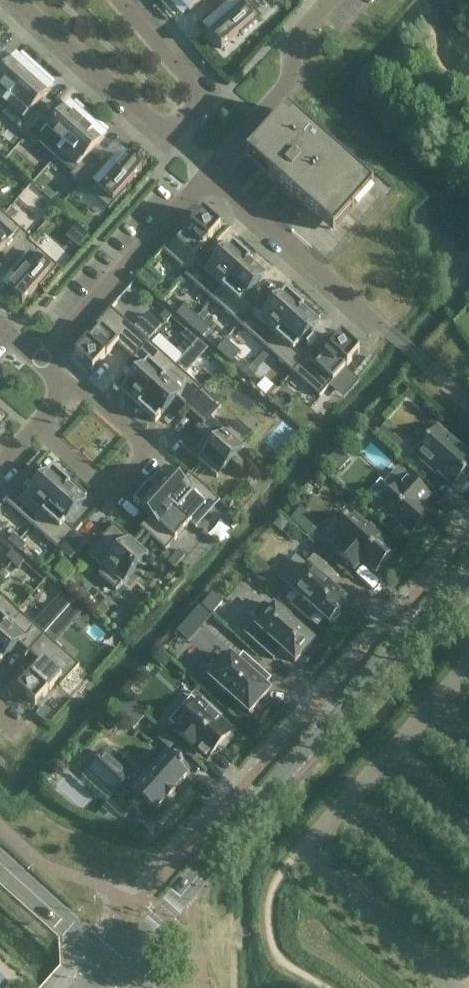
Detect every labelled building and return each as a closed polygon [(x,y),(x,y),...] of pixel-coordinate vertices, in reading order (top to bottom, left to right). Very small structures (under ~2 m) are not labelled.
[(184,13),(188,10),(190,11),(203,0),(172,0),(184,13)] [(262,17),(247,0),(222,0),(215,6),(223,15),(206,30),(222,49),(241,33),(242,34),(262,17)] [(0,75),(0,107),(3,110),(8,105),(38,70),(22,56),(18,60),(16,58),(1,75),(0,75)] [(53,84),(38,70),(8,105),(24,119),(17,128),(26,136),(46,115),(36,107),(51,90),(49,88),(53,84)] [(54,123),(46,115),(26,136),(36,145),(38,142),(56,157),(91,118),(75,104),(71,108),(69,107),(54,123)] [(247,156),(334,234),(374,188),(287,111),(247,156)] [(107,132),(91,118),(56,157),(73,173),(71,176),(80,184),(99,163),(90,155),(105,138),(103,136),(107,132)] [(108,171),(99,163),(80,184),(110,211),(127,191),(125,189),(141,171),(123,154),(108,171)] [(44,213),(56,202),(37,183),(25,195),(44,213)] [(197,255),(221,229),(203,213),(180,239),(176,236),(162,251),(188,274),(201,259),(197,255)] [(1,254),(10,263),(31,239),(5,215),(0,220),(0,256),(1,254)] [(41,287),(58,268),(29,241),(31,239),(10,263),(19,271),(4,288),(23,304),(39,286),(41,287)] [(249,259),(252,256),(237,243),(234,246),(232,244),(211,268),(201,259),(188,274),(185,277),(212,301),(249,259)] [(245,298),(266,274),(249,259),(212,301),(239,324),(255,307),(245,298)] [(266,348),(306,304),(305,304),(302,307),(286,292),(265,316),(256,307),(255,307),(239,324),(266,348)] [(299,346),(320,322),(318,321),(321,318),(306,304),(266,348),(292,372),(308,355),(299,346)] [(149,342),(111,308),(95,326),(99,330),(75,356),(93,372),(117,345),(133,359),(149,342)] [(171,317),(165,312),(160,318),(166,323),(171,317)] [(184,320),(190,325),(195,319),(189,314),(184,320)] [(201,325),(195,319),(190,325),(196,331),(201,325)] [(187,342),(193,347),(198,341),(192,336),(187,342)] [(360,352),(342,337),(318,364),(308,355),(292,372),(320,397),(360,352)] [(204,346),(198,341),(193,347),(199,352),(204,346)] [(139,407),(176,366),(149,342),(133,359),(143,368),(122,392),(133,403),(139,407)] [(238,368),(243,373),(248,367),(243,362),(238,368)] [(187,408),(203,390),(176,366),(139,407),(156,422),(177,398),(187,408)] [(255,373),(248,367),(243,373),(250,379),(255,373)] [(217,477),(254,436),(237,420),(226,432),(211,419),(222,407),(203,390),(187,408),(186,408),(204,424),(184,447),(217,477)] [(390,420),(381,431),(400,446),(409,435),(390,420)] [(463,445),(460,448),(437,427),(413,454),(430,469),(432,468),(453,487),(468,469),(468,451),(463,445)] [(72,482),(57,469),(55,472),(53,470),(32,494),(20,484),(4,501),(32,526),(72,482)] [(180,484),(164,469),(149,486),(190,523),(196,528),(221,501),(189,473),(189,474),(180,484)] [(430,513),(419,503),(427,494),(399,469),(387,483),(394,490),(380,506),(411,534),(430,513)] [(87,495),(72,482),(32,526),(60,551),(76,533),(65,524),(86,500),(84,498),(87,495)] [(190,523),(149,486),(134,503),(157,524),(148,534),(166,550),(190,523)] [(227,497),(222,503),(228,508),(233,502),(227,497)] [(222,514),(228,508),(222,503),(216,509),(222,514)] [(313,533),(323,521),(304,505),(293,516),(313,533)] [(376,573),(395,552),(380,538),(382,535),(371,525),(368,528),(354,516),(336,537),(344,544),(336,553),(352,567),(359,558),(376,573)] [(148,555),(114,525),(88,554),(104,569),(99,575),(116,591),(148,555)] [(70,560),(86,542),(76,533),(60,551),(70,560)] [(9,541),(14,546),(20,540),(14,535),(9,541)] [(26,545),(20,540),(14,546),(21,551),(26,545)] [(179,550),(174,556),(180,562),(185,556),(179,550)] [(7,557),(13,563),(19,558),(12,552),(7,557)] [(174,568),(180,562),(174,556),(168,562),(174,568)] [(346,600),(324,581),(333,572),(314,556),(297,576),(299,578),(290,588),(330,624),(332,622),(335,622),(340,616),(340,613),(341,611),(338,609),(346,600)] [(24,562),(19,558),(13,563),(19,568),(24,562)] [(204,604),(214,611),(224,598),(214,591),(204,604)] [(7,623),(18,611),(0,595),(0,631),(7,623)] [(71,607),(76,601),(70,595),(64,601),(71,607)] [(76,612),(82,606),(76,601),(71,607),(76,612)] [(201,603),(179,629),(192,639),(213,613),(201,603)] [(314,642),(288,618),(291,615),(281,606),(278,610),(275,607),(272,609),(265,603),(254,615),(261,622),(257,626),(254,623),(244,633),(268,654),(276,645),(295,663),(314,642)] [(19,644),(29,652),(45,635),(18,611),(7,623),(0,631),(0,665),(19,644)] [(63,684),(79,666),(45,635),(29,652),(42,664),(18,691),(35,707),(59,680),(63,684)] [(269,691),(258,681),(264,673),(244,654),(237,662),(231,656),(211,679),(249,714),(269,691)] [(222,717),(213,708),(196,693),(168,724),(197,752),(205,743),(215,752),(233,732),(220,720),(222,717)] [(190,774),(167,753),(139,785),(104,753),(87,772),(114,796),(124,784),(155,813),(190,774)]
